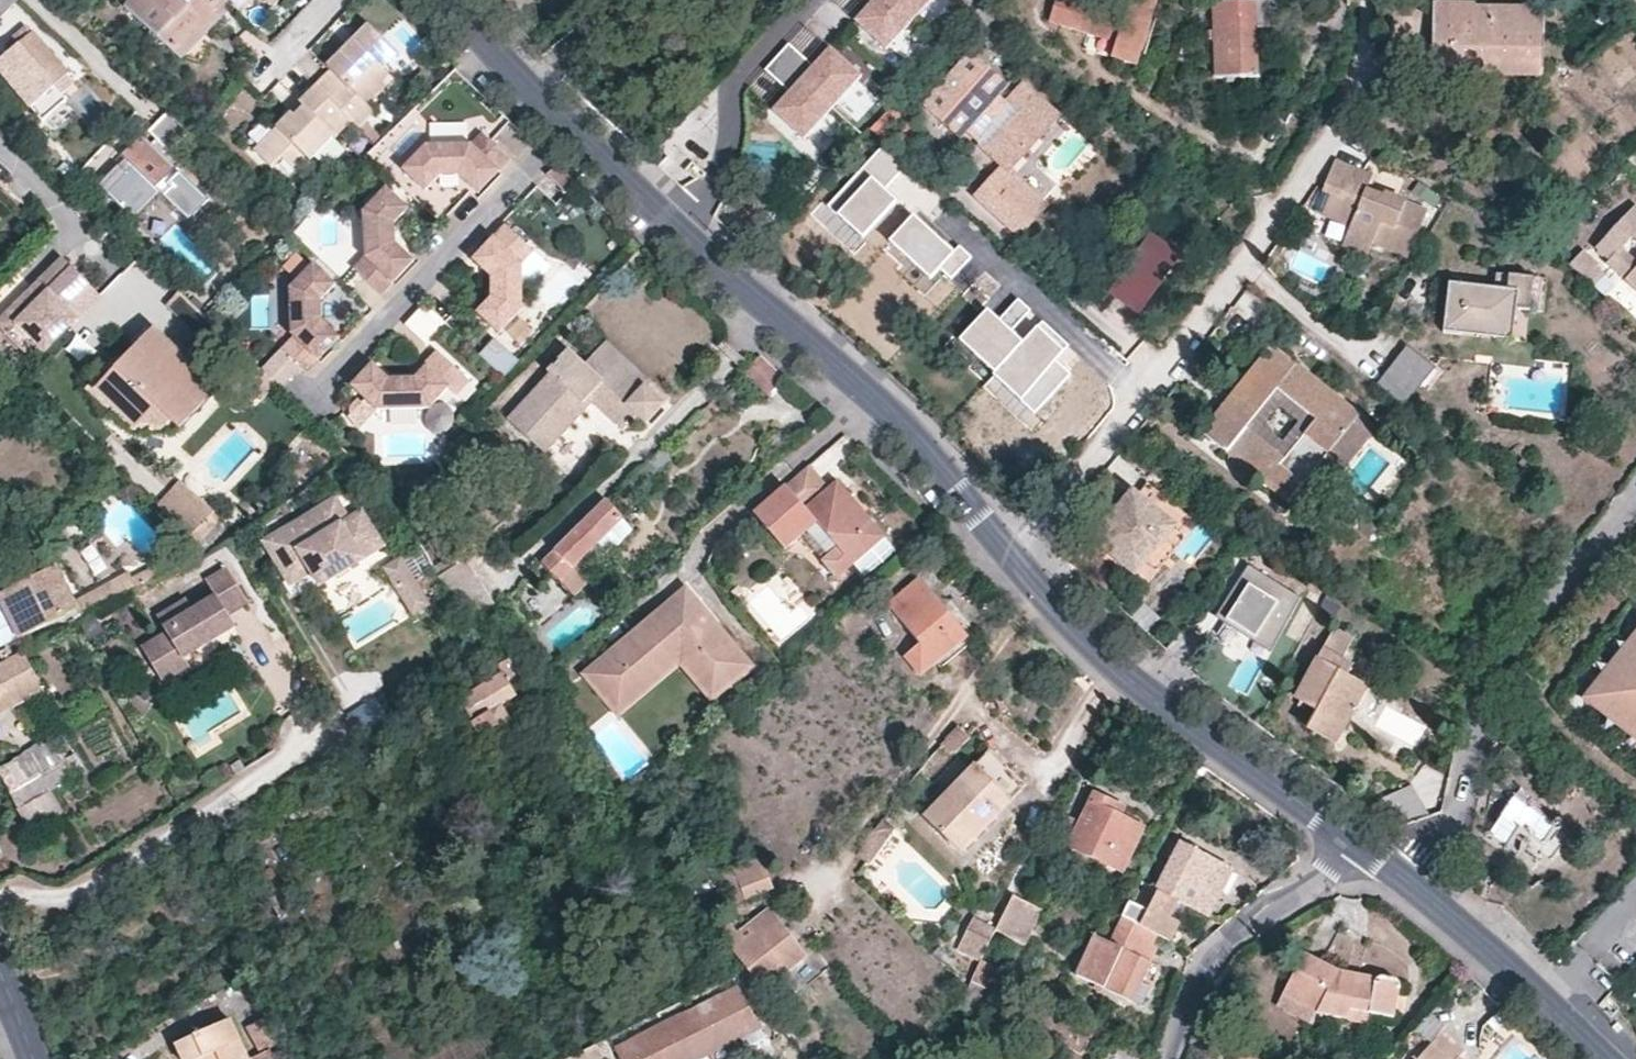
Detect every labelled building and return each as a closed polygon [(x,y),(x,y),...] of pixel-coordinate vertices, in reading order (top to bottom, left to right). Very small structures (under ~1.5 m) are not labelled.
[(1,21),(21,0),(0,0),(0,20),(1,21)] [(123,3),(140,18),(167,44),(180,56),(183,59),(209,55),(208,40),(207,32),(225,29),(224,13),(234,12),(221,0),(126,0),(123,3)] [(856,20),(888,50),(932,0),(874,0),(856,20)] [(1050,22),(1118,41),(1112,58),(1140,67),(1161,0),(1130,0),(1129,6),(1105,0),(1056,0),(1050,22)] [(1278,0),(1214,3),(1212,3),(1214,81),(1259,79),(1258,51),(1258,29),(1279,28),(1278,0)] [(1434,33),(1433,67),(1545,71),(1545,8),(1435,1),(1434,33)] [(356,122),(361,127),(379,109),(373,103),(399,77),(389,67),(402,53),(373,25),(357,41),(361,44),(351,56),(347,52),(332,67),(335,71),(330,77),(319,89),(356,122)] [(30,28),(15,40),(20,46),(7,58),(0,64),(0,71),(46,123),(70,102),(58,88),(72,76),(30,28)] [(174,58),(180,56),(167,44),(165,49),(174,58)] [(794,87),(775,109),(807,139),(864,74),(831,45),(814,64),(793,44),(771,68),(794,87)] [(1005,86),(969,52),(921,105),(957,138),(1005,86)] [(1059,117),(1029,90),(1016,78),(965,136),(977,147),(998,166),(971,197),(1018,240),(1046,210),(1008,174),(1020,161),(1059,117)] [(356,122),(319,89),(303,105),(308,110),(296,121),(292,117),(256,153),(276,173),(284,164),(298,178),(338,136),(342,138),(356,122)] [(308,110),(303,105),(299,109),(292,117),(296,121),(308,110)] [(195,132),(173,111),(153,132),(175,152),(195,132)] [(498,172),(511,159),(495,143),(484,131),(472,143),(469,145),(428,146),(404,169),(425,191),(440,176),(460,176),(472,187),(492,166),(498,172)] [(192,220),(214,198),(147,134),(126,156),(131,161),(125,167),(124,166),(104,187),(130,212),(132,210),(141,219),(164,194),(192,220)] [(903,163),(882,144),(825,208),(856,235),(891,197),(881,188),(903,163)] [(1347,239),(1370,248),(1372,243),(1407,256),(1424,207),(1391,195),(1388,198),(1377,194),(1366,190),(1371,173),(1334,160),(1323,189),(1330,192),(1338,195),(1329,219),(1351,227),(1347,239)] [(290,187),(298,178),(284,164),(276,173),(290,187)] [(579,184),(558,164),(548,175),(569,194),(579,184)] [(478,193),(498,172),(492,166),(472,187),(478,193)] [(391,223),(407,208),(386,186),(362,209),(362,252),(348,267),(374,294),(388,281),(382,275),(403,254),(392,243),(391,223)] [(1338,195),(1330,192),(1322,215),(1329,219),(1338,195)] [(1635,204),(1595,248),(1609,260),(1606,264),(1635,291),(1635,204)] [(947,249),(910,215),(887,239),(926,275),(935,266),(948,278),(969,255),(954,241),(947,249)] [(523,264),(535,252),(523,240),(507,225),(494,239),(501,245),(481,266),(493,277),(493,298),(479,313),(501,334),(523,310),(523,264)] [(1138,283),(1166,244),(1155,236),(1126,275),(1138,283)] [(481,266),(501,245),(494,239),(474,260),(481,266)] [(1367,256),(1370,248),(1347,239),(1344,246),(1367,256)] [(1137,312),(1180,255),(1166,244),(1138,283),(1126,275),(1112,294),(1137,312)] [(1599,264),(1584,250),(1570,264),(1602,294),(1610,285),(1603,278),(1606,274),(1598,266),(1599,264)] [(388,281),(409,261),(403,254),(382,275),(388,281)] [(91,288),(62,259),(46,275),(0,322),(0,329),(38,366),(82,321),(70,309),(91,288)] [(314,317),(314,297),(329,282),(308,261),(279,288),(279,327),(282,330),(270,341),(297,369),(310,356),(304,349),(326,329),(314,317)] [(1506,301),(1508,282),(1495,280),(1493,294),(1492,298),(1506,301)] [(1514,315),(1527,318),(1532,284),(1508,282),(1506,301),(1492,298),(1493,294),(1448,289),(1444,313),(1441,339),(1463,342),(1466,324),(1496,328),(1494,345),(1510,347),(1514,315)] [(249,293),(251,328),(271,327),(270,292),(249,293)] [(1024,309),(1013,298),(995,317),(981,303),(948,338),(1030,416),(1070,374),(1054,359),(1066,346),(1037,318),(1015,341),(1004,331),(1024,309)] [(404,322),(427,341),(446,319),(423,300),(404,322)] [(1524,349),(1527,318),(1514,315),(1510,347),(1524,349)] [(1463,342),(1494,345),(1496,328),(1466,324),(1463,342)] [(310,356),(332,336),(326,329),(304,349),(310,356)] [(152,407),(176,431),(214,390),(151,330),(133,350),(140,358),(123,375),(115,368),(94,389),(133,426),(152,407)] [(650,381),(606,340),(598,350),(641,390),(644,387),(650,381)] [(1293,504),(1366,416),(1278,343),(1235,395),(1261,415),(1283,389),(1322,420),(1289,459),(1225,407),(1206,431),(1293,504)] [(1405,346),(1394,361),(1420,381),(1431,367),(1405,346)] [(140,358),(133,350),(124,359),(115,368),(123,375),(140,358)] [(645,424),(663,405),(644,387),(641,390),(598,351),(584,364),(569,350),(556,363),(547,372),(551,375),(510,420),(546,454),(594,402),(624,430),(637,416),(645,424)] [(435,411),(454,391),(462,399),(476,385),(442,353),(441,355),(427,369),(429,371),(419,382),(391,382),(381,373),(361,395),(369,402),(366,406),(362,402),(354,410),(354,418),(352,420),(363,431),(381,411),(435,411)] [(786,378),(763,356),(750,369),(744,374),(742,376),(765,399),(786,378)] [(1394,361),(1376,384),(1402,404),(1420,381),(1394,361)] [(361,395),(381,373),(375,367),(354,389),(361,395)] [(1322,420),(1283,389),(1261,415),(1235,395),(1230,401),(1225,407),(1289,459),(1322,420)] [(172,435),(176,431),(152,407),(133,426),(141,435),(172,435)] [(1381,430),(1366,416),(1293,504),(1310,517),(1381,430)] [(828,491),(809,469),(787,488),(806,511),(828,491)] [(220,519),(181,479),(160,501),(199,541),(220,519)] [(787,488),(754,516),(785,551),(817,523),(838,548),(823,562),(838,579),(884,539),(845,495),(836,484),(828,491),(806,511),(787,488)] [(1178,525),(1133,488),(1090,539),(1111,557),(1122,566),(1135,577),(1178,525)] [(384,544),(362,508),(349,516),(334,494),(260,541),(281,574),(302,560),(310,572),(318,586),(384,544)] [(624,521),(607,504),(545,564),(574,595),(593,576),(590,573),(633,531),(624,521)] [(431,605),(401,556),(382,568),(412,617),(431,605)] [(139,588),(171,570),(165,559),(133,577),(139,588)] [(482,583),(467,559),(439,577),(474,629),(494,611),(498,608),(482,583)] [(310,572),(302,560),(281,574),(288,586),(310,572)] [(1247,563),(1227,594),(1236,600),(1225,618),(1253,636),(1256,631),(1274,643),(1299,597),(1247,563)] [(0,595),(0,608),(17,640),(55,622),(57,626),(79,615),(81,620),(106,606),(99,592),(87,597),(74,603),(56,567),(5,592),(0,595)] [(236,627),(229,616),(248,604),(224,567),(203,580),(214,596),(189,611),(182,600),(154,617),(166,636),(144,650),(157,671),(180,656),(183,661),(186,659),(214,642),(236,627)] [(106,606),(139,588),(133,577),(130,570),(97,587),(99,592),(106,606)] [(947,611),(918,579),(887,607),(919,644),(905,657),(921,676),(968,635),(947,611)] [(684,614),(697,603),(689,594),(682,600),(676,604),(684,614)] [(1236,600),(1227,594),(1213,615),(1269,652),(1274,643),(1256,631),(1253,636),(1225,618),(1236,600)] [(749,668),(697,603),(684,614),(676,604),(615,655),(613,652),(589,672),(619,707),(642,688),(638,682),(675,651),(715,697),(749,668)] [(1369,687),(1346,677),(1352,665),(1342,659),(1354,637),(1336,628),(1319,659),(1316,657),(1293,697),(1316,710),(1306,728),(1337,745),(1346,729),(1355,712),(1366,692),(1369,687)] [(1603,681),(1608,712),(1616,720),(1621,716),(1635,729),(1635,641),(1603,681)] [(512,646),(516,655),(525,650),(520,643),(512,646)] [(711,701),(715,697),(675,651),(638,682),(642,688),(619,707),(624,714),(682,667),(711,701)] [(16,706),(41,693),(20,652),(0,662),(0,715),(16,706)] [(516,655),(497,666),(506,681),(449,715),(467,746),(495,728),(496,730),(508,723),(499,706),(516,696),(511,688),(528,678),(516,655)] [(189,670),(183,661),(180,656),(157,671),(166,685),(189,670)] [(1602,709),(1608,712),(1603,681),(1599,684),(1602,709)] [(1366,718),(1376,698),(1366,692),(1355,712),(1366,718)] [(1299,723),(1305,704),(1285,697),(1279,716),(1299,723)] [(1635,736),(1635,729),(1621,716),(1616,720),(1635,736)] [(51,735),(0,767),(0,774),(19,803),(36,831),(90,797),(77,776),(51,735)] [(990,754),(975,767),(924,817),(957,851),(1024,788),(1017,782),(990,754)] [(1416,786),(1383,793),(1390,821),(1422,814),(1416,786)] [(1572,832),(1522,789),(1484,832),(1504,849),(1522,829),(1532,838),(1552,855),(1572,832)] [(1122,871),(1143,830),(1110,814),(1114,804),(1095,795),(1088,809),(1081,824),(1064,816),(1046,854),(1069,865),(1077,848),(1122,871)] [(1232,871),(1182,846),(1159,893),(1143,885),(1134,904),(1129,902),(1122,915),(1160,936),(1170,942),(1180,923),(1170,916),(1173,909),(1177,903),(1209,918),(1232,871)] [(762,853),(748,859),(733,865),(747,897),(770,887),(777,884),(762,853)] [(736,901),(747,897),(733,865),(723,870),(736,901)] [(286,888),(272,866),(260,873),(275,896),(286,888)] [(1042,909),(1014,894),(996,929),(1025,944),(1042,909)] [(734,922),(720,932),(747,968),(764,990),(809,957),(785,926),(771,909),(748,924),(756,934),(748,941),(734,922)] [(1160,936),(1122,915),(1110,942),(1093,936),(1075,974),(1133,1001),(1153,959),(1158,948),(1154,946),(1160,936)] [(986,950),(996,929),(973,918),(963,939),(986,950)] [(981,960),(986,950),(963,939),(959,948),(981,960)] [(1387,1032),(1400,986),(1377,978),(1375,983),(1353,978),(1346,976),(1304,958),(1284,996),(1327,1015),(1387,1032)] [(483,994),(464,965),(439,982),(459,1010),(483,994)] [(742,988),(616,1050),(620,1058),(701,1058),(736,1042),(762,1028),(742,988)] [(1446,1026),(1432,1014),(1422,1025),(1417,1029),(1431,1042),(1446,1026)] [(230,1023),(197,1038),(176,1048),(181,1058),(247,1058),(230,1023)] [(762,1028),(736,1042),(741,1051),(760,1042),(768,1038),(762,1028)] [(1465,1057),(1453,1047),(1442,1038),(1424,1058),(1464,1058),(1465,1057)] [(569,1058),(601,1058),(604,1057),(598,1044),(569,1058)] [(1245,1051),(1238,1058),(1254,1058),(1245,1051)]
